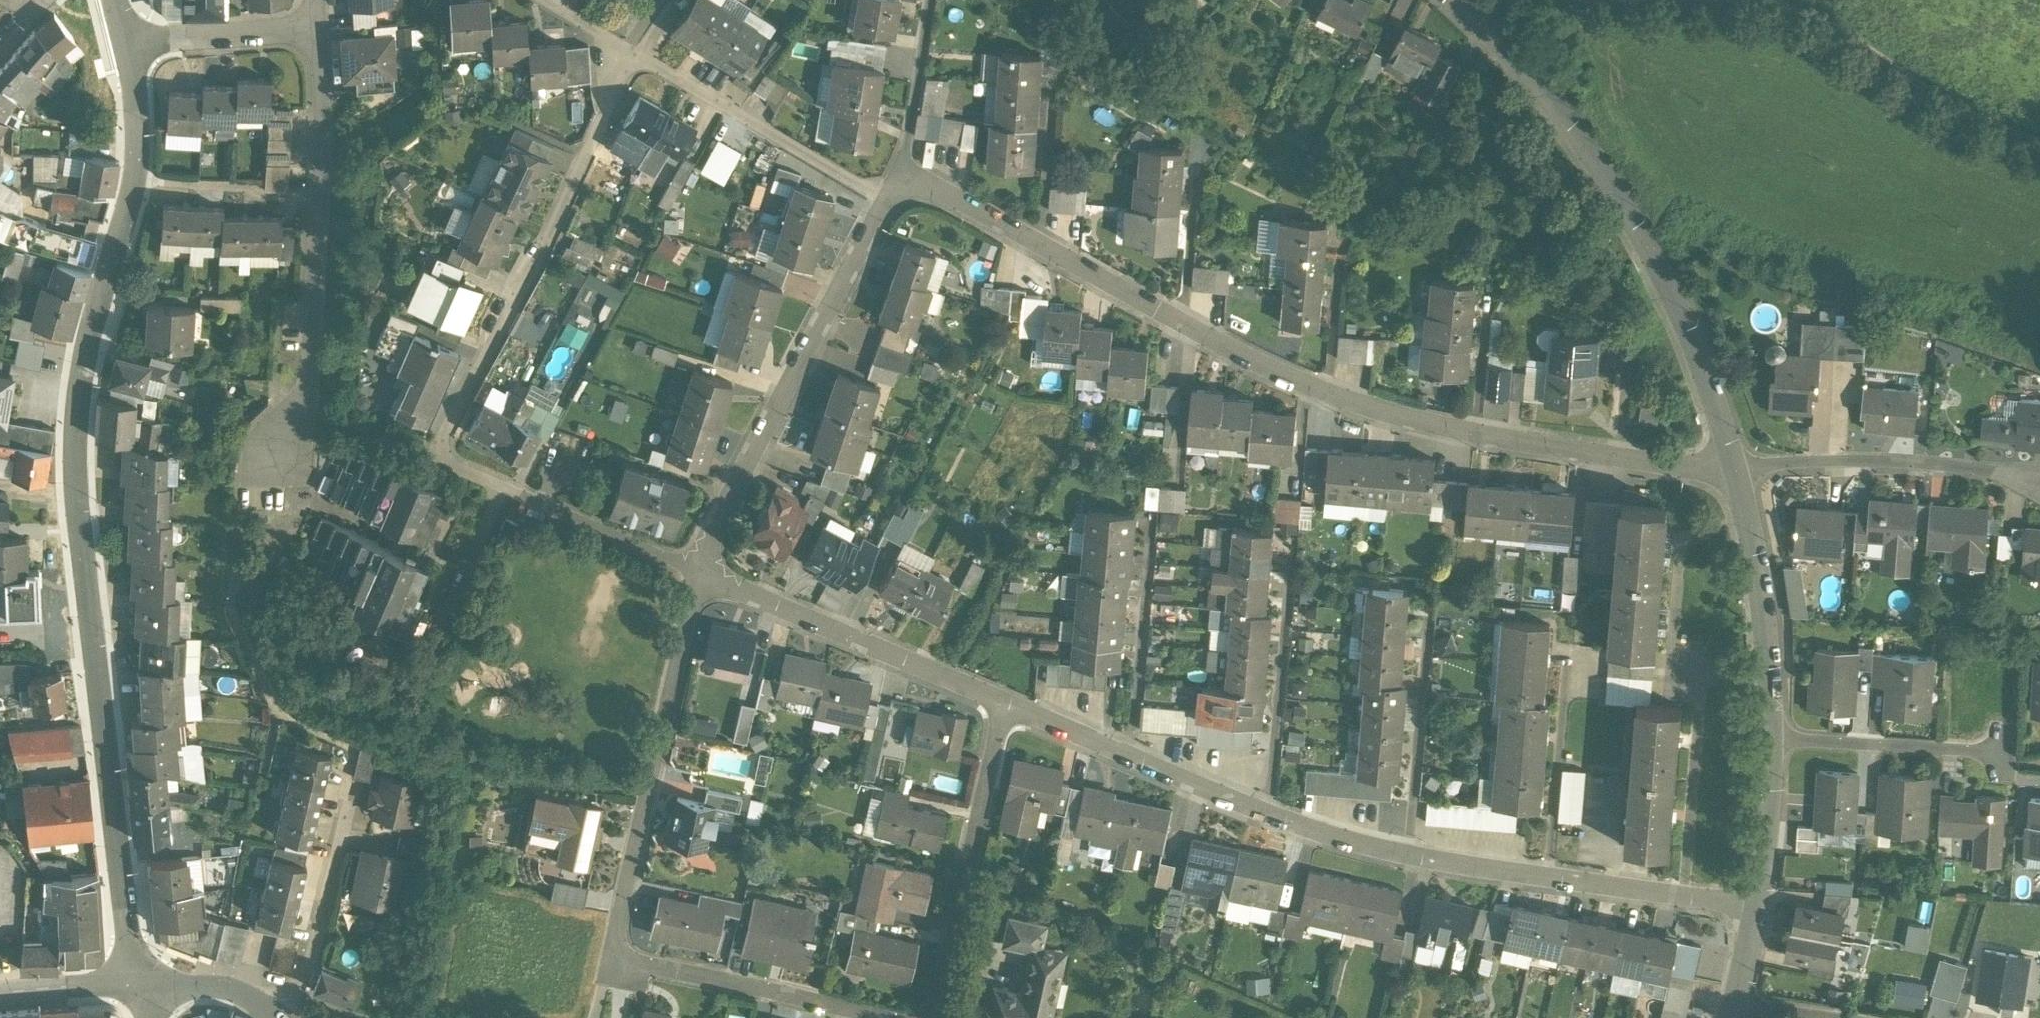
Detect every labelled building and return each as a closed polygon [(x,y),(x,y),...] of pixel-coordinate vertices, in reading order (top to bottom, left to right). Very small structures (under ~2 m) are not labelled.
[(184,16),(226,16),(226,0),(184,0),(184,16)] [(451,40),(472,38),(471,34),(491,33),(490,22),(489,0),(448,0),(451,40)] [(687,8),(673,30),(694,44),(721,4),(715,0),(693,0),(687,8)] [(859,26),(854,25),(854,26),(891,32),(897,0),(863,0),(859,26)] [(1340,0),(1328,0),(1319,17),(1337,26),(1335,31),(1355,41),(1364,23),(1371,8),(1355,0),(1352,6),(1340,0)] [(1390,9),(1376,2),(1373,9),(1371,8),(1364,23),(1380,31),(1390,9)] [(375,4),(353,5),(354,29),(376,28),(375,4)] [(743,18),(721,4),(694,44),(716,58),(743,18)] [(53,15),(34,31),(49,49),(55,56),(62,50),(74,40),(53,15)] [(743,18),(716,58),(737,72),(738,73),(747,59),(764,32),(743,18)] [(526,20),(490,22),(491,33),(492,56),(528,54),(528,45),(526,20)] [(34,31),(14,55),(30,69),(37,75),(47,63),(41,58),(49,49),(34,31)] [(1404,32),(1383,74),(1415,91),(1416,91),(1428,68),(1430,69),(1436,59),(1440,51),(1404,32)] [(391,39),(342,42),(345,82),(350,81),(394,79),(391,39)] [(564,43),(528,45),(528,54),(530,82),(547,81),(547,76),(566,75),(566,70),(565,58),(564,46),(564,43)] [(588,44),(564,46),(565,58),(589,56),(588,44)] [(865,52),(831,46),(829,62),(833,62),(840,63),(840,62),(863,66),(865,52)] [(43,80),(37,87),(41,90),(49,95),(64,75),(74,65),(62,50),(55,56),(58,60),(52,68),(43,80)] [(1042,54),(1003,50),(1001,82),(1039,86),(1040,67),(1041,67),(1041,66),(1040,66),(1041,55),(1042,55),(1042,54)] [(0,70),(0,85),(8,92),(30,69),(14,55),(0,70)] [(589,56),(565,58),(566,70),(590,68),(589,56)] [(1384,63),(1372,57),(1360,82),(1372,88),(1384,63)] [(747,59),(738,73),(737,72),(732,81),(741,87),(756,65),(747,59)] [(1430,69),(1428,68),(1416,91),(1415,91),(1414,94),(1440,108),(1441,108),(1450,91),(1460,71),(1436,59),(1430,69)] [(863,66),(840,62),(840,63),(833,62),(827,106),(840,108),(875,114),(875,113),(876,103),(877,103),(877,102),(876,102),(882,69),(863,66)] [(47,63),(37,75),(43,80),(52,68),(47,63)] [(756,65),(741,87),(751,93),(753,90),(765,71),(756,65)] [(590,68),(566,70),(566,75),(566,83),(590,81),(590,68)] [(30,69),(8,92),(15,99),(25,107),(41,90),(37,87),(43,80),(37,75),(30,69)] [(765,71),(753,90),(765,97),(777,79),(765,71)] [(394,79),(350,81),(351,96),(395,94),(394,79)] [(272,84),(238,81),(237,89),(236,113),(250,114),(249,119),(269,120),(270,110),(272,84)] [(1001,82),(987,81),(984,121),(994,122),(994,121),(998,122),(1001,82)] [(1039,86),(1001,82),(998,122),(1036,125),(1038,98),(1039,98),(1040,86),(1039,86)] [(948,86),(928,83),(925,98),(945,101),(948,86)] [(3,117),(15,99),(8,92),(0,85),(0,115),(3,117)] [(237,89),(203,86),(203,94),(201,123),(220,124),(220,120),(235,121),(236,113),(237,89)] [(1450,91),(1441,108),(1440,108),(1435,119),(1445,124),(1460,96),(1450,91)] [(203,94),(169,92),(166,128),(168,128),(168,124),(182,125),(182,129),(200,130),(201,123),(203,94)] [(640,98),(625,125),(635,131),(652,141),(668,114),(640,98)] [(945,101),(925,98),(923,108),(927,109),(927,113),(930,114),(942,116),(942,115),(945,101)] [(25,107),(15,99),(3,117),(6,119),(15,125),(25,107)] [(827,106),(823,106),(816,139),(834,142),(840,108),(827,106)] [(875,114),(840,108),(834,142),(869,148),(872,128),(873,129),(873,127),(871,127),(872,116),(875,116),(875,114)] [(292,111),(270,110),(269,120),(269,127),(291,128),(292,111)] [(927,113),(919,112),(915,136),(927,138),(930,114),(927,113)] [(695,130),(668,114),(652,141),(669,151),(678,156),(679,156),(695,130)] [(942,116),(930,114),(927,138),(939,140),(942,116)] [(966,120),(942,115),(942,116),(939,140),(962,143),(966,120)] [(966,120),(962,143),(975,145),(978,121),(966,120)] [(1036,125),(998,122),(994,121),(994,122),(991,164),(992,164),(992,160),(1010,161),(1009,165),(1033,167),(1036,125)] [(635,131),(625,125),(622,131),(632,136),(635,131)] [(1139,126),(1129,143),(1144,152),(1145,145),(1151,145),(1152,134),(1139,126)] [(291,128),(269,127),(268,140),(290,141),(291,128)] [(632,136),(622,131),(613,146),(621,151),(626,154),(626,155),(639,163),(652,141),(635,131),(632,136)] [(93,155),(94,134),(71,133),(71,155),(93,155)] [(553,146),(529,135),(523,148),(547,159),(553,146)] [(290,141),(268,140),(267,152),(289,154),(290,141)] [(669,151),(652,141),(639,163),(637,166),(655,176),(666,157),(669,151)] [(523,148),(509,142),(484,198),(521,215),(524,216),(549,160),(523,148)] [(725,179),(739,153),(720,143),(706,170),(725,179)] [(1151,145),(1145,145),(1144,152),(1143,173),(1182,177),(1184,148),(1151,145)] [(621,151),(613,167),(630,178),(637,166),(639,163),(626,155),(626,154),(621,151)] [(678,156),(669,151),(666,157),(675,162),(678,156)] [(289,154),(267,152),(266,165),(288,167),(289,154)] [(58,155),(34,155),(34,181),(55,181),(55,179),(58,155)] [(683,156),(669,183),(680,189),(694,163),(683,156)] [(119,162),(100,159),(84,157),(80,178),(97,181),(96,189),(113,192),(119,162)] [(288,167),(266,165),(265,178),(287,179),(288,167)] [(800,173),(778,166),(774,179),(796,186),(796,185),(800,173)] [(1143,173),(1136,173),(1133,207),(1179,211),(1180,191),(1181,191),(1182,177),(1143,173)] [(287,179),(265,178),(264,191),(286,193),(287,179)] [(81,182),(55,179),(55,181),(54,188),(54,189),(77,192),(80,192),(81,182)] [(0,182),(0,210),(12,215),(19,215),(22,216),(20,195),(0,182)] [(669,183),(657,204),(668,210),(680,189),(669,183)] [(765,186),(757,183),(750,205),(758,208),(765,186)] [(54,188),(38,185),(34,200),(51,203),(54,189),(54,188)] [(796,185),(796,186),(785,218),(822,230),(832,197),(796,185)] [(1063,188),(1051,187),(1049,211),(1061,212),(1063,188)] [(1075,188),(1063,188),(1061,212),(1073,213),(1073,212),(1075,189),(1075,188)] [(77,192),(54,189),(51,203),(49,213),(71,218),(77,192)] [(1086,190),(1075,189),(1073,212),(1084,213),(1086,190)] [(766,204),(787,210),(791,196),(770,190),(766,204)] [(80,192),(77,192),(71,218),(88,221),(89,218),(103,219),(109,196),(80,192)] [(484,198),(482,198),(474,216),(465,236),(464,237),(471,240),(465,252),(493,265),(496,267),(521,215),(484,198)] [(193,206),(163,204),(161,238),(191,240),(193,206)] [(1088,212),(1109,213),(1109,204),(1088,204),(1088,212)] [(223,208),(193,206),(191,240),(221,242),(222,217),(223,208)] [(1133,207),(1129,206),(1126,240),(1147,242),(1147,248),(1176,250),(1179,211),(1133,207)] [(447,228),(465,236),(474,216),(456,208),(447,228)] [(19,215),(12,215),(0,210),(0,232),(32,245),(37,247),(45,225),(22,216),(19,215)] [(252,219),(222,217),(221,242),(220,249),(250,251),(252,219)] [(673,218),(672,232),(690,233),(691,220),(673,218)] [(822,230),(785,218),(773,255),(773,256),(790,262),(810,268),(822,230)] [(282,221),(252,219),(250,251),(280,253),(281,230),(282,221)] [(1326,224),(1283,220),(1280,251),(1289,252),(1323,255),(1326,224)] [(97,238),(45,225),(37,247),(90,262),(97,238)] [(294,230),(281,230),(280,253),(279,259),(292,260),(294,230)] [(584,270),(594,247),(574,238),(569,249),(566,248),(562,257),(584,270)] [(669,259),(677,246),(663,238),(655,250),(669,259)] [(612,265),(620,246),(611,242),(603,261),(612,265)] [(934,253),(904,243),(905,244),(901,257),(900,256),(899,258),(900,258),(894,276),(922,285),(928,268),(929,268),(929,267),(928,266),(932,254),(934,255),(934,253)] [(11,246),(2,276),(15,279),(23,251),(11,246)] [(454,248),(448,261),(459,266),(465,252),(454,248)] [(493,265),(465,252),(459,266),(463,268),(486,279),(493,265)] [(1323,255),(1289,252),(1287,288),(1322,291),(1322,289),(1321,289),(1324,255),(1323,255)] [(790,262),(773,256),(773,255),(769,253),(765,266),(786,274),(790,262)] [(448,261),(436,256),(431,268),(457,280),(458,277),(459,277),(463,268),(459,266),(448,261)] [(90,270),(57,261),(49,285),(80,293),(83,294),(90,270)] [(765,266),(754,263),(749,276),(781,287),(786,274),(765,266)] [(1206,268),(1195,267),(1193,289),(1204,290),(1206,268)] [(1218,268),(1206,267),(1206,268),(1204,290),(1204,291),(1216,292),(1218,268)] [(457,280),(431,268),(413,307),(439,318),(464,329),(465,330),(483,288),(459,277),(458,277),(457,280)] [(1230,269),(1218,268),(1216,292),(1228,293),(1230,269)] [(575,297),(598,310),(604,301),(617,308),(626,292),(590,271),(575,297)] [(638,271),(634,280),(662,289),(666,281),(638,271)] [(749,276),(736,272),(723,309),(730,312),(769,325),(781,287),(749,276)] [(894,276),(886,299),(885,299),(878,318),(886,321),(911,330),(913,330),(922,303),(927,287),(922,285),(894,276)] [(1474,283),(1438,280),(1438,281),(1432,280),(1431,294),(1437,294),(1435,314),(1472,317),(1474,283)] [(44,283),(33,322),(37,323),(70,332),(80,293),(49,285),(44,283)] [(1012,289),(999,288),(996,310),(1010,314),(1012,289)] [(1322,291),(1287,288),(1285,303),(1290,303),(1289,319),(1301,320),(1301,325),(1318,327),(1321,292),(1322,293),(1322,291)] [(1026,291),(1012,289),(1010,314),(1010,319),(1024,321),(1026,291)] [(1431,294),(1425,293),(1423,313),(1430,314),(1435,314),(1437,294),(1431,294)] [(233,297),(200,295),(199,308),(232,310),(233,297)] [(194,306),(148,303),(148,304),(150,304),(149,319),(147,319),(147,320),(149,321),(147,340),(167,342),(166,345),(191,347),(191,345),(188,345),(190,323),(187,323),(189,307),(194,308),(194,306)] [(1082,312),(1047,309),(1044,353),(1079,356),(1081,327),(1082,312)] [(1836,311),(1820,310),(1820,322),(1835,323),(1836,311)] [(769,325),(730,312),(719,345),(743,353),(758,358),(769,325)] [(1435,314),(1430,314),(1427,343),(1469,347),(1472,317),(1435,314)] [(33,322),(13,317),(10,337),(34,342),(37,323),(33,322)] [(464,329),(439,318),(434,330),(459,341),(464,329)] [(911,330),(886,321),(883,330),(908,339),(911,330)] [(1835,323),(1820,322),(1818,353),(1833,354),(1835,323)] [(1866,324),(1835,323),(1833,354),(1818,353),(1818,356),(1820,356),(1864,359),(1866,324)] [(1113,330),(1081,327),(1079,356),(1077,371),(1109,374),(1112,347),(1113,330)] [(908,339),(883,330),(879,343),(903,352),(908,339)] [(437,344),(430,341),(414,334),(404,356),(421,363),(415,376),(406,372),(390,408),(426,424),(458,353),(437,344)] [(1351,337),(1339,336),(1337,360),(1349,361),(1351,337)] [(1598,340),(1554,336),(1551,368),(1595,372),(1598,340)] [(1363,338),(1351,337),(1349,361),(1361,362),(1363,338)] [(1375,339),(1363,338),(1361,362),(1373,363),(1375,339)] [(903,352),(879,343),(873,361),(898,370),(907,373),(913,355),(903,352)] [(1427,343),(1425,343),(1422,373),(1442,375),(1466,377),(1469,347),(1427,343)] [(678,352),(654,344),(650,356),(673,364),(678,352)] [(1773,362),(1777,362),(1776,379),(1771,379),(1770,410),(1811,413),(1812,396),(1818,396),(1820,356),(1818,356),(1785,354),(1785,351),(1783,348),(1780,345),(1777,344),(1773,345),(1770,347),(1768,349),(1767,353),(1768,357),(1770,360),(1773,362)] [(743,353),(719,345),(713,362),(737,371),(743,353)] [(1149,350),(1112,347),(1109,374),(1108,385),(1146,389),(1149,350)] [(149,362),(116,354),(109,381),(142,390),(146,374),(149,362)] [(873,361),(872,361),(867,377),(892,385),(898,370),(873,361)] [(168,367),(149,362),(146,374),(165,379),(168,367)] [(1551,368),(1527,366),(1526,374),(1524,401),(1548,403),(1548,402),(1550,402),(1551,385),(1549,385),(1551,368)] [(1512,370),(1487,367),(1484,397),(1510,399),(1512,373),(1512,370)] [(1595,372),(1551,368),(1549,385),(1551,385),(1550,402),(1548,402),(1548,403),(1548,404),(1588,407),(1589,388),(1593,389),(1595,372)] [(731,382),(693,370),(680,411),(718,424),(731,382)] [(875,386),(838,373),(826,409),(863,421),(875,386)] [(1526,374),(1512,373),(1510,399),(1524,401),(1526,374)] [(0,374),(0,421),(4,422),(5,421),(7,406),(9,406),(11,393),(9,393),(12,376),(0,374)] [(554,402),(557,397),(531,382),(527,389),(538,395),(522,424),(540,434),(551,412),(560,415),(564,408),(554,402)] [(527,389),(517,384),(512,392),(523,397),(527,389)] [(1169,387),(1152,386),(1150,411),(1166,412),(1169,387)] [(1919,391),(1864,386),(1861,415),(1865,416),(1864,429),(1915,434),(1919,391)] [(538,395),(527,389),(523,397),(533,403),(538,395)] [(1224,392),(1193,390),(1189,434),(1221,436),(1224,398),(1224,392)] [(523,397),(512,392),(501,412),(512,418),(523,397)] [(533,403),(523,397),(512,418),(512,419),(522,424),(533,403)] [(623,419),(630,402),(618,398),(611,415),(623,419)] [(1254,400),(1224,398),(1221,436),(1250,438),(1253,410),(1254,400)] [(2019,399),(2018,419),(1983,416),(1981,437),(2016,440),(2015,447),(2039,449),(2039,401),(2019,399)] [(136,404),(98,400),(96,439),(119,441),(125,443),(133,445),(136,404)] [(501,412),(484,403),(469,431),(498,446),(512,419),(512,418),(501,412)] [(1659,411),(1641,408),(1639,423),(1657,426),(1659,411)] [(863,421),(826,409),(819,432),(859,445),(867,423),(863,421)] [(1297,414),(1253,410),(1250,438),(1249,454),(1293,458),(1297,414)] [(718,424),(680,411),(666,453),(693,462),(704,465),(718,424)] [(540,434),(547,438),(560,415),(551,412),(540,434)] [(160,420),(144,418),(139,446),(156,450),(160,420)] [(522,424),(512,419),(498,446),(497,447),(525,462),(540,434),(522,424)] [(5,421),(4,422),(0,421),(0,443),(50,452),(54,429),(5,421)] [(859,445),(819,432),(811,455),(828,460),(852,468),(859,445)] [(0,443),(0,453),(15,456),(12,478),(45,484),(50,452),(0,443)] [(133,445),(125,443),(124,457),(122,457),(121,480),(126,481),(164,482),(165,452),(156,450),(139,446),(133,445)] [(444,493),(337,447),(330,462),(342,467),(330,495),(415,533),(428,504),(437,509),(444,493)] [(1318,451),(1306,449),(1304,473),(1316,474),(1318,451)] [(1329,452),(1318,451),(1316,474),(1327,475),(1329,452)] [(1361,455),(1329,452),(1327,475),(1326,496),(1358,499),(1361,455)] [(693,462),(666,453),(662,464),(689,473),(693,462)] [(1391,457),(1361,455),(1358,499),(1372,500),(1372,497),(1388,498),(1391,457)] [(1435,461),(1391,457),(1388,498),(1387,501),(1431,505),(1433,481),(1435,461)] [(852,468),(828,460),(824,471),(848,479),(852,468)] [(686,485),(625,464),(610,508),(671,528),(686,485)] [(848,479),(824,471),(820,483),(830,487),(844,491),(848,479)] [(820,483),(809,479),(803,490),(811,494),(812,493),(823,499),(830,487),(820,483)] [(164,482),(126,481),(125,505),(127,505),(126,518),(132,518),(162,520),(163,498),(167,499),(167,482),(164,482)] [(1445,482),(1433,481),(1431,505),(1443,506),(1445,482)] [(1457,484),(1445,482),(1443,506),(1443,508),(1455,509),(1457,484)] [(1469,484),(1457,484),(1455,509),(1467,510),(1469,484)] [(1501,487),(1469,484),(1467,510),(1465,528),(1497,531),(1501,487)] [(1531,490),(1501,487),(1497,531),(1527,534),(1528,528),(1531,490)] [(1187,490),(1160,488),(1158,510),(1185,512),(1187,490)] [(1575,494),(1531,490),(1528,528),(1572,532),(1575,494)] [(1645,496),(1624,491),(1622,505),(1644,507),(1645,496)] [(811,494),(803,511),(804,511),(801,515),(812,521),(823,499),(812,493),(811,494)] [(767,507),(762,508),(758,515),(760,521),(751,537),(780,553),(779,554),(781,555),(801,515),(804,511),(803,511),(773,495),(767,507)] [(1301,501),(1275,498),(1273,521),(1299,523),(1301,501)] [(1918,503),(1885,501),(1885,500),(1870,499),(1869,513),(1867,534),(1869,534),(1890,536),(1888,555),(1883,555),(1883,556),(1882,571),(1908,574),(1910,543),(1915,543),(1916,527),(1918,504),(1918,503)] [(1617,505),(1586,502),(1584,525),(1615,528),(1617,505)] [(1930,505),(1918,504),(1916,527),(1928,528),(1930,505)] [(1943,505),(1930,504),(1930,505),(1928,528),(1927,535),(1941,537),(1943,505)] [(1431,505),(1430,518),(1442,519),(1443,508),(1443,506),(1431,505)] [(1644,507),(1622,505),(1616,577),(1660,581),(1666,509),(1644,507)] [(1989,509),(1943,505),(1941,537),(1927,535),(1927,545),(1954,547),(1953,566),(1974,568),(1974,567),(1983,568),(1985,550),(1986,550),(1989,509)] [(1845,511),(1798,507),(1796,528),(1795,528),(1795,533),(1796,533),(1794,547),(1816,549),(1816,555),(1842,557),(1845,511)] [(1136,514),(1089,509),(1087,532),(1134,536),(1136,514)] [(893,513),(882,534),(892,539),(903,519),(893,513)] [(1857,513),(1855,539),(1869,540),(1869,534),(1867,534),(1869,513),(1857,513)] [(517,523),(505,516),(500,526),(512,532),(517,523)] [(162,520),(132,518),(131,533),(128,532),(127,556),(132,556),(169,558),(170,541),(166,541),(167,520),(162,520)] [(427,565),(321,518),(314,535),(326,540),(313,569),(354,588),(347,603),(403,628),(404,631),(406,634),(408,635),(410,636),(412,635),(413,633),(414,631),(413,628),(412,624),(420,607),(411,603),(427,565)] [(823,526),(805,559),(830,573),(848,539),(854,529),(835,519),(830,529),(823,526)] [(903,519),(892,539),(904,545),(915,525),(903,519)] [(2012,535),(1999,534),(1997,557),(2011,558),(2012,546),(2021,546),(2023,527),(2013,526),(2012,535)] [(2027,527),(2025,560),(2032,561),(2031,575),(2039,576),(2039,528),(2027,527)] [(1572,532),(1528,528),(1527,534),(1526,546),(1527,546),(1570,550),(1572,532)] [(1273,532),(1234,529),(1234,530),(1233,549),(1271,553),(1273,534),(1273,532)] [(1132,558),(1134,536),(1087,532),(1085,554),(1132,558)] [(1890,536),(1869,534),(1869,540),(1855,539),(1854,548),(1865,549),(1865,554),(1883,556),(1883,555),(1888,555),(1890,536)] [(877,546),(863,538),(859,545),(874,553),(877,546)] [(25,576),(26,570),(25,539),(0,539),(0,577),(25,576)] [(848,539),(830,573),(856,587),(874,553),(859,545),(848,539)] [(1271,553),(1233,549),(1231,569),(1269,573),(1271,553)] [(1132,558),(1085,554),(1083,576),(1128,580),(1130,580),(1132,558)] [(169,558),(132,556),(131,580),(133,580),(132,594),(139,595),(168,596),(169,576),(173,577),(174,558),(169,558)] [(1582,557),(1565,556),(1562,590),(1579,591),(1582,557)] [(894,560),(878,589),(896,598),(895,600),(906,605),(925,569),(918,566),(916,571),(894,560)] [(972,561),(958,588),(970,594),(984,568),(972,561)] [(1787,568),(1789,616),(1808,615),(1806,567),(1787,568)] [(1231,569),(1215,568),(1213,588),(1230,589),(1231,569)] [(906,605),(906,606),(918,612),(919,610),(936,619),(945,603),(943,601),(950,589),(928,577),(931,572),(925,569),(906,605)] [(1269,573),(1231,569),(1230,589),(1268,593),(1269,573)] [(0,577),(0,618),(41,617),(40,599),(38,571),(26,570),(25,576),(0,577)] [(1083,576),(1081,576),(1079,598),(1126,602),(1128,580),(1083,576)] [(1660,581),(1616,577),(1610,649),(1654,653),(1660,581)] [(1408,592),(1370,588),(1368,612),(1406,615),(1408,592)] [(1268,593),(1230,589),(1228,610),(1234,610),(1266,613),(1268,593)] [(168,596),(139,595),(138,609),(136,609),(135,632),(141,632),(176,634),(177,616),(173,616),(174,596),(168,596)] [(1126,602),(1079,598),(1077,620),(1124,624),(1126,602)] [(1266,613),(1234,610),(1232,630),(1270,634),(1272,613),(1266,613)] [(1406,615),(1368,612),(1366,635),(1404,638),(1406,615)] [(1124,624),(1077,620),(1075,642),(1122,646),(1124,624)] [(1550,624),(1504,620),(1497,700),(1504,700),(1494,806),(1539,810),(1540,808),(1539,808),(1541,782),(1542,782),(1542,781),(1541,781),(1544,743),(1545,743),(1545,742),(1544,742),(1545,733),(1546,733),(1546,732),(1545,732),(1548,704),(1549,704),(1549,703),(1547,702),(1547,699),(1542,699),(1545,664),(1546,664),(1546,663),(1545,663),(1546,654),(1547,654),(1547,653),(1546,653),(1549,625),(1550,624)] [(755,631),(711,622),(703,657),(747,667),(755,631)] [(1270,634),(1232,630),(1230,650),(1268,654),(1270,634)] [(176,634),(141,632),(140,654),(142,654),(141,669),(161,669),(181,668),(183,668),(184,635),(176,634)] [(1404,638),(1366,635),(1364,658),(1402,661),(1404,638)] [(1122,646),(1075,642),(1073,664),(1085,665),(1096,666),(1108,667),(1120,668),(1122,646)] [(1873,647),(1859,646),(1859,651),(1858,668),(1872,669),(1873,654),(1873,647)] [(1654,653),(1610,649),(1608,674),(1652,678),(1654,653)] [(1853,651),(1818,649),(1815,692),(1811,692),(1809,711),(1831,712),(1831,714),(1834,714),(1834,706),(1850,707),(1852,668),(1853,651)] [(1268,654),(1230,650),(1228,670),(1266,674),(1268,654)] [(825,662),(785,652),(776,692),(816,701),(823,672),(825,662)] [(1895,655),(1873,654),(1872,669),(1871,680),(1884,681),(1885,668),(1894,668),(1895,655)] [(1933,657),(1895,655),(1894,668),(1885,668),(1884,681),(1889,681),(1889,692),(1886,692),(1885,715),(1929,718),(1933,657)] [(1402,661),(1364,658),(1362,681),(1368,682),(1400,684),(1402,661)] [(1061,663),(1049,662),(1047,684),(1059,685),(1061,663)] [(1072,664),(1061,663),(1059,685),(1071,686),(1072,664)] [(1073,664),(1072,664),(1071,686),(1083,687),(1085,665),(1073,664)] [(0,665),(0,695),(14,693),(14,682),(28,680),(28,678),(29,678),(28,665),(0,665)] [(1096,666),(1085,665),(1083,687),(1094,688),(1096,666)] [(1108,667),(1096,666),(1094,688),(1106,690),(1108,667)] [(181,668),(161,669),(141,669),(139,669),(140,681),(143,681),(144,695),(182,692),(181,668)] [(1266,674),(1228,670),(1227,690),(1265,694),(1266,674)] [(870,683),(823,672),(814,711),(861,722),(866,701),(870,683)] [(29,678),(28,678),(28,680),(29,687),(18,689),(20,703),(31,701),(33,710),(65,705),(60,673),(29,678)] [(1652,678),(1608,674),(1606,701),(1638,704),(1638,703),(1648,704),(1650,704),(1652,678)] [(776,678),(762,675),(755,704),(769,707),(776,678)] [(1400,684),(1368,682),(1366,705),(1404,708),(1406,685),(1400,684)] [(1227,690),(1203,688),(1201,711),(1201,720),(1213,721),(1225,722),(1237,723),(1253,725),(1262,725),(1265,694),(1227,690)] [(182,692),(144,695),(145,708),(142,708),(143,721),(184,718),(182,692)] [(735,738),(750,740),(754,702),(740,700),(735,738)] [(878,703),(866,701),(861,722),(873,725),(878,703)] [(890,706),(878,703),(873,725),(873,727),(884,729),(890,706)] [(1648,704),(1638,703),(1638,704),(1631,775),(1676,779),(1682,707),(1650,704),(1648,704)] [(1404,708),(1366,705),(1364,728),(1402,731),(1404,708)] [(1164,708),(1143,706),(1140,730),(1162,732),(1164,708)] [(1176,709),(1164,708),(1162,732),(1174,733),(1176,709)] [(1188,710),(1176,709),(1174,733),(1186,734),(1188,710)] [(942,716),(917,710),(909,743),(934,749),(934,751),(956,756),(966,715),(943,710),(942,716)] [(1201,711),(1188,710),(1186,734),(1199,735),(1200,720),(1201,720),(1201,711)] [(694,727),(716,731),(719,720),(696,715),(694,727)] [(178,719),(133,722),(135,747),(177,742),(181,742),(178,719)] [(1201,720),(1200,720),(1199,735),(1198,744),(1211,745),(1213,721),(1201,720)] [(1225,722),(1213,721),(1211,745),(1223,746),(1225,722)] [(1237,723),(1225,722),(1223,746),(1235,747),(1237,723)] [(1253,725),(1237,723),(1235,747),(1251,749),(1253,725)] [(81,727),(68,728),(71,755),(85,754),(81,727)] [(884,729),(873,727),(870,737),(882,739),(884,729)] [(68,728),(8,733),(15,760),(71,755),(68,728)] [(754,747),(768,740),(762,728),(748,735),(754,747)] [(1402,731),(1364,728),(1362,751),(1400,754),(1402,731)] [(197,743),(187,741),(181,742),(177,742),(180,774),(201,779),(197,743)] [(135,747),(132,747),(135,773),(164,770),(180,774),(177,742),(135,747)] [(329,754),(297,746),(290,775),(322,783),(329,754)] [(376,755),(361,748),(353,779),(370,783),(376,755)] [(1400,754),(1362,751),(1360,774),(1361,774),(1372,776),(1383,776),(1394,778),(1398,777),(1400,754)] [(1062,769),(1015,759),(1000,826),(1030,832),(1036,804),(1052,808),(1053,808),(1059,783),(1062,769)] [(1585,771),(1563,769),(1559,820),(1581,822),(1585,771)] [(135,773),(128,773),(131,806),(167,803),(166,791),(164,770),(135,773)] [(1318,771),(1307,770),(1306,792),(1316,793),(1318,771)] [(1329,772),(1318,771),(1316,793),(1327,794),(1329,772)] [(1857,773),(1819,771),(1816,827),(1853,829),(1854,829),(1855,811),(1857,773)] [(1340,773),(1329,772),(1327,794),(1338,795),(1340,773)] [(1350,774),(1340,773),(1338,795),(1349,796),(1350,774)] [(1360,774),(1350,774),(1349,796),(1359,797),(1361,774),(1360,774)] [(1372,776),(1361,774),(1359,797),(1370,798),(1372,776)] [(322,783),(290,775),(283,804),(316,812),(322,783)] [(1676,779),(1631,775),(1625,847),(1669,851),(1676,779)] [(1930,778),(1881,775),(1879,813),(1878,831),(1879,831),(1926,834),(1930,778)] [(1383,776),(1372,776),(1370,798),(1381,799),(1383,776)] [(1394,778),(1383,776),(1381,799),(1392,800),(1394,778)] [(421,787),(382,778),(379,793),(373,792),(370,805),(376,806),(373,817),(385,820),(384,825),(399,829),(400,823),(412,826),(421,787)] [(89,780),(52,784),(59,839),(94,835),(89,780)] [(1071,785),(1059,783),(1053,808),(1052,808),(1051,811),(1064,814),(1070,787),(1071,785)] [(52,784),(23,787),(29,843),(59,839),(52,784)] [(909,792),(884,787),(882,798),(906,804),(909,792)] [(1064,814),(1060,834),(1073,837),(1074,831),(1073,830),(1083,789),(1070,787),(1064,814)] [(1129,801),(1101,795),(1102,791),(1083,787),(1083,789),(1073,830),(1074,831),(1090,834),(1089,839),(1119,845),(1129,801)] [(741,796),(706,788),(703,801),(713,803),(712,804),(738,810),(741,796)] [(200,794),(179,791),(166,791),(167,803),(198,808),(200,794)] [(600,806),(569,798),(568,802),(536,794),(531,818),(566,826),(559,858),(587,864),(592,842),(595,843),(600,823),(596,822),(600,806)] [(703,801),(676,795),(673,812),(671,812),(665,838),(703,846),(707,827),(713,829),(716,817),(710,815),(712,804),(713,803),(703,801)] [(1953,797),(1940,796),(1938,834),(1951,835),(1952,829),(1950,829),(1951,807),(1953,807),(1953,802),(1953,797)] [(1977,803),(1953,802),(1953,807),(1951,807),(1950,829),(1952,829),(1981,831),(1980,849),(1973,849),(1972,865),(2001,866),(2001,865),(2000,865),(2004,800),(2005,800),(2005,799),(1976,797),(1976,799),(1977,799),(1977,803)] [(762,800),(751,798),(746,819),(757,822),(762,800)] [(906,804),(882,798),(874,833),(909,841),(938,848),(946,813),(918,806),(917,809),(906,807),(906,804)] [(2031,800),(2028,837),(2026,837),(2025,856),(2039,857),(2039,800),(2031,800)] [(1173,810),(1129,801),(1119,845),(1115,863),(1132,867),(1138,837),(1146,839),(1145,845),(1164,849),(1173,810)] [(1517,808),(1428,801),(1426,823),(1515,830),(1517,808)] [(167,803),(131,806),(135,841),(171,837),(179,836),(178,826),(170,826),(167,803)] [(316,812),(283,804),(276,833),(287,836),(310,841),(316,812)] [(1867,812),(1855,811),(1854,829),(1853,829),(1853,835),(1865,836),(1867,812)] [(1879,813),(1867,812),(1865,836),(1865,842),(1878,843),(1879,831),(1878,831),(1879,813)] [(1073,837),(1060,834),(1054,859),(1067,862),(1073,837)] [(310,841),(287,836),(284,848),(307,853),(310,841)] [(427,842),(404,837),(399,858),(423,863),(427,842)] [(1240,850),(1193,839),(1190,858),(1193,858),(1187,884),(1214,890),(1209,909),(1227,913),(1227,912),(1231,893),(1240,850)] [(203,842),(181,844),(182,859),(187,859),(205,857),(203,842)] [(284,848),(275,846),(272,858),(304,865),(307,853),(284,848)] [(1286,860),(1241,850),(1240,850),(1231,893),(1254,899),(1274,903),(1280,878),(1283,878),(1287,860),(1286,860)] [(408,864),(364,854),(356,887),(376,891),(375,897),(399,903),(408,864)] [(272,858),(265,887),(299,895),(305,865),(304,865),(272,858)] [(182,859),(151,862),(154,894),(190,891),(187,859),(182,859)] [(932,873),(872,860),(864,898),(863,899),(884,904),(884,902),(895,904),(920,909),(923,893),(927,894),(932,873)] [(1176,865),(1161,861),(1156,883),(1171,887),(1172,885),(1176,865)] [(65,863),(38,862),(47,877),(71,878),(65,863)] [(1355,881),(1311,871),(1311,870),(1310,870),(1305,889),(1311,890),(1306,914),(1306,916),(1307,916),(1346,925),(1356,881),(1355,880),(1355,881)] [(96,875),(71,878),(47,877),(43,879),(41,907),(56,908),(57,958),(93,956),(93,947),(97,947),(94,906),(98,905),(96,875)] [(587,884),(554,876),(549,896),(583,904),(587,884)] [(43,879),(27,878),(25,906),(39,907),(41,907),(43,879)] [(1402,891),(1358,881),(1356,881),(1346,925),(1386,934),(1387,934),(1387,933),(1388,933),(1393,909),(1399,910),(1403,891),(1402,891)] [(1171,887),(1162,928),(1178,931),(1188,889),(1172,885),(1171,887)] [(299,895),(265,887),(259,917),(292,924),(299,895)] [(190,891),(154,894),(157,925),(167,924),(169,942),(197,953),(199,949),(216,956),(219,944),(224,921),(199,911),(197,890),(190,891)] [(727,898),(700,891),(697,903),(715,908),(716,908),(715,909),(724,911),(727,898)] [(1254,899),(1231,893),(1227,912),(1249,917),(1254,899)] [(1851,895),(1825,893),(1822,910),(1844,914),(1844,915),(1847,916),(1851,895)] [(697,903),(658,894),(658,896),(661,896),(658,910),(655,909),(650,930),(674,936),(674,934),(709,943),(709,944),(710,944),(714,929),(711,928),(715,909),(716,908),(715,908),(697,903)] [(884,904),(863,899),(864,898),(858,897),(854,911),(877,917),(891,920),(895,904),(884,902),(884,904)] [(1473,907),(1427,897),(1420,932),(1418,941),(1419,941),(1435,945),(1437,937),(1448,940),(1442,965),(1460,969),(1473,907)] [(755,898),(748,926),(761,929),(767,901),(755,898)] [(797,914),(784,911),(786,905),(767,901),(761,929),(757,949),(758,949),(786,955),(784,961),(805,966),(810,941),(813,941),(814,938),(808,936),(811,922),(796,919),(797,914)] [(1541,912),(1514,906),(1512,914),(1506,941),(1533,947),(1541,912)] [(1822,910),(1798,906),(1793,931),(1837,939),(1837,940),(1839,940),(1844,915),(1844,914),(1822,910)] [(41,907),(39,907),(40,943),(22,943),(20,970),(58,969),(57,958),(56,908),(41,907)] [(1288,911),(1272,908),(1267,931),(1283,935),(1283,934),(1288,911)] [(1512,914),(1493,909),(1485,936),(1506,941),(1512,914)] [(1306,914),(1288,910),(1288,911),(1283,934),(1302,938),(1307,916),(1306,916),(1306,914)] [(877,917),(854,911),(850,929),(854,930),(854,928),(874,933),(877,917)] [(1568,917),(1541,912),(1533,947),(1560,953),(1568,917)] [(1031,921),(1009,916),(1003,942),(1025,948),(1031,921)] [(292,924),(259,917),(256,928),(277,933),(289,936),(292,924)] [(1582,920),(1569,918),(1569,917),(1568,917),(1560,953),(1588,959),(1595,923),(1594,923),(1583,921),(1583,920),(1582,920)] [(248,926),(224,921),(219,944),(242,950),(248,926)] [(1039,950),(1045,924),(1031,921),(1025,948),(1028,952),(1020,986),(1014,991),(993,986),(989,1005),(984,1004),(981,1017),(996,1017),(1001,1017),(1051,1017),(1046,1008),(1053,978),(1058,979),(1060,968),(1055,967),(1058,954),(1039,950)] [(1609,927),(1596,924),(1597,923),(1595,923),(1588,959),(1615,965),(1623,929),(1622,929),(1610,927),(1610,926),(1609,926),(1609,927)] [(761,929),(748,926),(743,952),(757,955),(758,949),(757,949),(761,929)] [(1906,947),(1923,952),(1928,930),(1911,926),(1906,947)] [(874,933),(854,928),(854,930),(850,929),(848,941),(851,941),(845,966),(908,980),(917,942),(874,933)] [(1420,932),(1406,929),(1405,936),(1405,937),(1400,960),(1401,961),(1396,980),(1410,982),(1415,959),(1419,941),(1418,941),(1420,932)] [(1651,936),(1623,929),(1615,965),(1643,971),(1651,936)] [(1837,939),(1793,931),(1791,930),(1786,956),(1810,961),(1832,965),(1832,964),(1837,940),(1837,939)] [(289,936),(277,933),(274,945),(298,950),(301,939),(289,936)] [(1388,933),(1387,933),(1387,934),(1386,934),(1381,956),(1400,960),(1405,937),(1405,936),(1388,933)] [(1678,941),(1651,936),(1643,971),(1657,974),(1670,977),(1674,957),(1678,941)] [(1435,945),(1419,941),(1415,959),(1442,965),(1448,940),(1437,937),(1435,945)] [(1529,966),(1533,947),(1506,941),(1501,960),(1529,966)] [(1674,957),(1697,962),(1701,948),(1677,942),(1674,957)] [(242,950),(219,944),(216,956),(239,961),(242,950)] [(298,950),(274,945),(272,956),(295,961),(298,950)] [(2007,1017),(2013,1017),(2015,1007),(2021,1008),(2029,959),(1985,952),(1977,1001),(2002,1005),(2000,1017),(2007,1017)] [(295,961),(272,956),(269,968),(292,973),(295,961)] [(1697,962),(1674,957),(1671,972),(1694,978),(1697,962)] [(1832,965),(1810,961),(1808,973),(1833,978),(1836,964),(1832,964),(1832,965)] [(1956,1002),(1967,969),(1942,961),(1931,994),(1956,1002)] [(1638,993),(1643,971),(1615,965),(1610,987),(1638,993)] [(346,978),(323,969),(314,988),(353,1004),(362,981),(348,974),(346,978)] [(1694,978),(1671,972),(1670,977),(1668,984),(1691,990),(1694,978)] [(1670,977),(1657,974),(1652,995),(1665,997),(1665,996),(1668,984),(1670,977)] [(1922,1007),(1926,986),(1898,981),(1894,1002),(1922,1007)] [(1691,990),(1668,984),(1665,996),(1689,1001),(1691,990)] [(1840,1003),(1843,992),(1832,989),(1829,1001),(1840,1003)] [(1689,1001),(1665,996),(1665,997),(1663,1008),(1686,1013),(1689,1001)] [(1656,1001),(1645,998),(1641,1017),(1642,1017),(1652,1017),(1656,1001)] [(77,1008),(80,1017),(122,1017),(121,1014),(119,1011),(118,1009),(108,1006),(77,1008)] [(232,1007),(229,1017),(251,1017),(232,1007)] [(664,1012),(644,1007),(642,1017),(662,1017),(664,1012)] [(39,1010),(40,1017),(80,1017),(77,1008),(39,1010)] [(1663,1008),(1660,1017),(1685,1017),(1686,1013),(1663,1008)]
